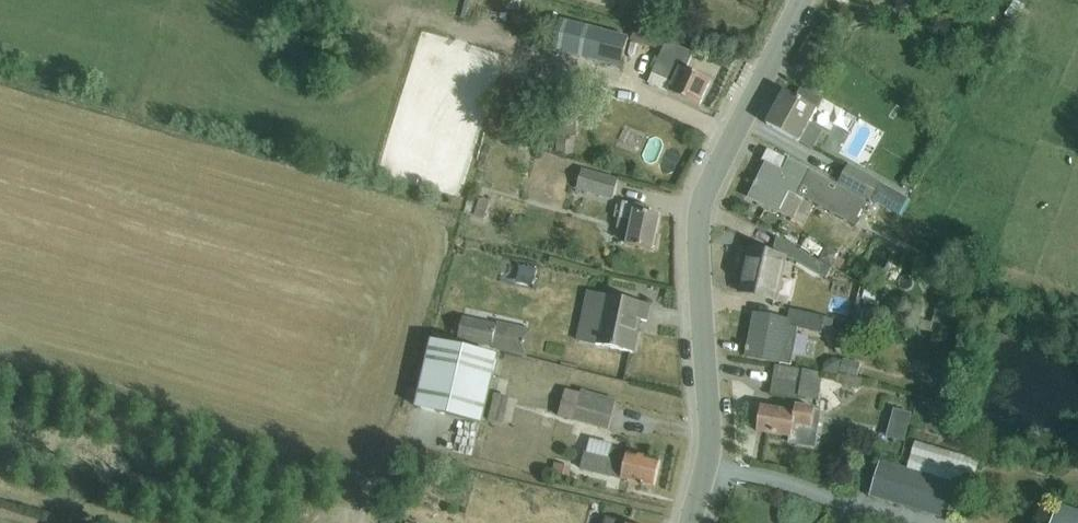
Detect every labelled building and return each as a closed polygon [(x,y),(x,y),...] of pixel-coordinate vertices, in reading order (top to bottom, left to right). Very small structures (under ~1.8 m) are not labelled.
[(545,49),(553,51),(621,69),(629,39),(553,19),(545,49)] [(637,29),(635,39),(654,43),(656,33),(637,29)] [(667,43),(660,59),(652,75),(673,84),(669,94),(700,107),(712,82),(686,70),(694,55),(667,43)] [(767,124),(811,149),(822,130),(809,123),(822,100),(803,90),(798,99),(785,92),(767,124)] [(844,121),(858,126),(863,112),(849,108),(844,121)] [(489,138),(509,138),(509,120),(489,120),(489,138)] [(749,197),(779,213),(794,221),(805,199),(796,195),(809,170),(790,161),(784,172),(766,163),(749,197)] [(850,165),(841,183),(897,214),(907,197),(881,182),(850,165)] [(577,188),(586,191),(613,198),(618,180),(583,170),(577,188)] [(825,177),(815,196),(851,216),(855,207),(865,213),(871,202),(825,177)] [(475,217),(485,220),(491,203),(480,200),(475,217)] [(617,230),(630,233),(627,245),(653,250),(660,216),(646,213),(647,207),(624,202),(623,207),(617,206),(614,218),(619,219),(617,230)] [(794,260),(796,249),(777,238),(773,255),(751,250),(741,293),(775,301),(785,258),(794,260)] [(519,282),(538,283),(539,264),(521,262),(519,282)] [(588,302),(579,342),(633,354),(640,321),(647,322),(650,306),(607,297),(590,293),(588,302)] [(754,314),(747,358),(780,364),(792,367),(799,330),(804,331),(822,334),(824,321),(789,313),(788,321),(754,314)] [(463,323),(459,340),(493,347),(496,330),(463,323)] [(802,334),(799,352),(812,354),(815,336),(802,334)] [(433,342),(418,409),(483,425),(499,357),(433,342)] [(840,371),(855,377),(859,364),(844,359),(840,371)] [(800,397),(817,400),(822,373),(804,370),(780,367),(778,380),(802,385),(800,397)] [(561,418),(610,431),(617,402),(583,393),(582,396),(554,388),(547,414),(561,418)] [(510,400),(495,396),(489,422),(504,425),(510,400)] [(757,432),(790,438),(788,445),(816,450),(822,411),(797,407),(796,414),(762,408),(757,432)] [(911,468),(968,484),(976,456),(920,439),(911,468)] [(581,470),(593,472),(655,487),(661,461),(612,450),(613,447),(591,442),(588,455),(585,454),(581,470)] [(558,461),(556,472),(576,475),(577,464),(558,461)] [(872,496),(893,502),(903,469),(882,463),(872,496)] [(897,503),(948,518),(958,485),(907,470),(897,503)] [(1058,506),(1052,522),(1077,522),(1077,513),(1058,506)]
